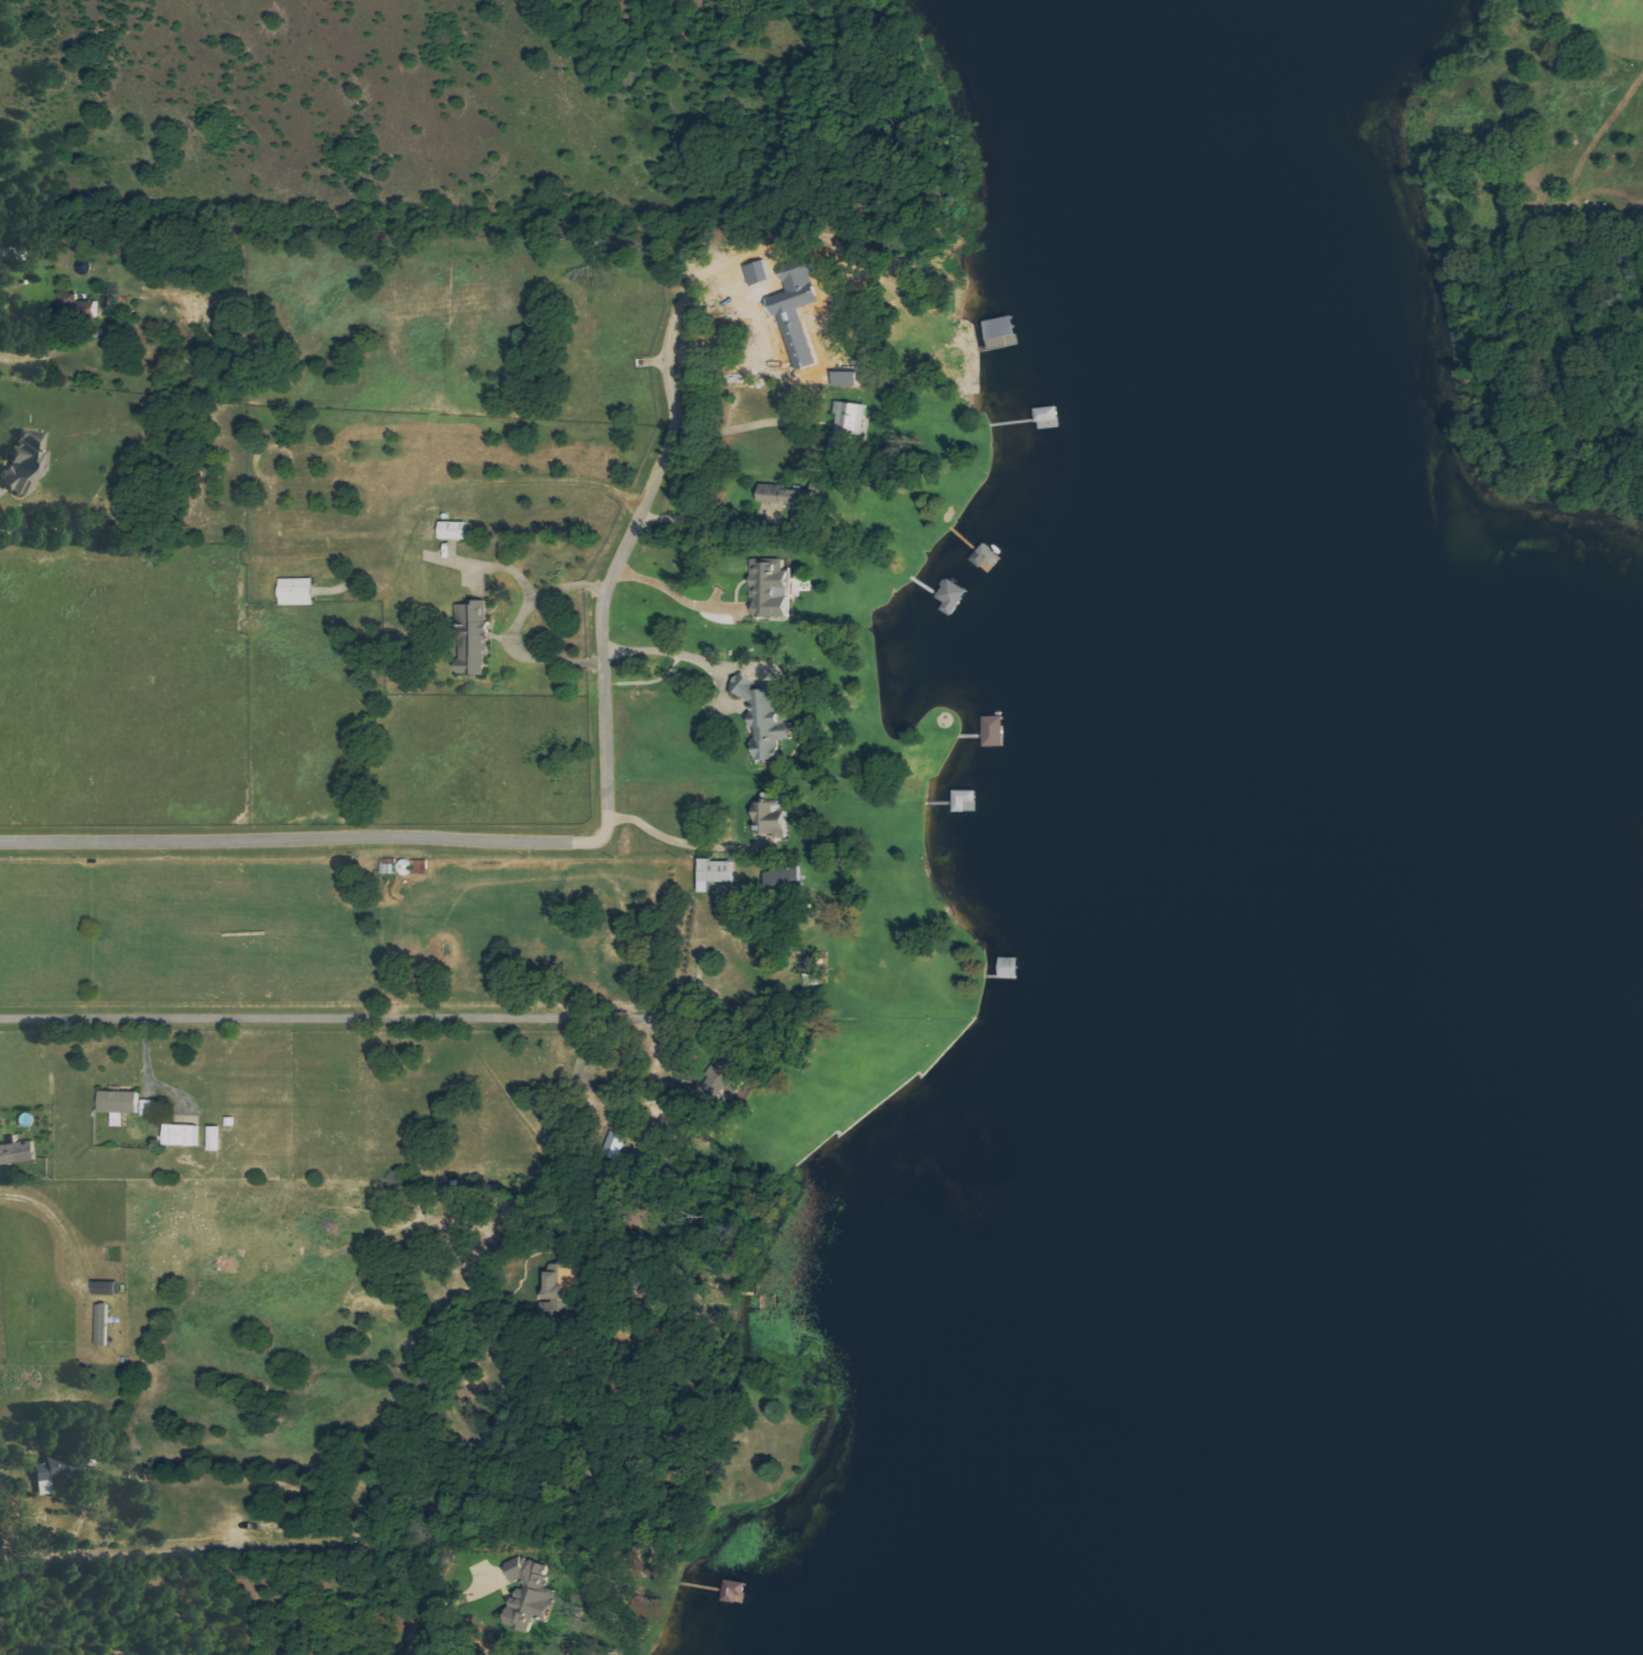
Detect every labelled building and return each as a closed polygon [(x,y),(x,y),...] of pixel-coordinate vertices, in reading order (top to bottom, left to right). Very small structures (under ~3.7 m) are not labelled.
[(993,316),(996,336),(1017,334),(1014,314),(993,316)] [(866,405),(842,401),(837,437),(832,436),(830,449),(859,453),(866,405)] [(13,433),(8,490),(42,493),(46,452),(44,452),(45,436),(13,433)] [(761,505),(809,506),(810,498),(802,498),(803,488),(761,486),(761,505)] [(469,522),(424,521),(424,539),(469,540),(469,522)] [(989,574),(1003,558),(986,543),(972,559),(989,574)] [(752,600),(757,600),(757,618),(789,618),(790,559),(753,559),(752,600)] [(282,605),(316,605),(316,578),(282,578),(282,605)] [(488,675),(489,602),(460,602),(460,675),(488,675)] [(757,762),(781,761),(780,740),(793,739),(792,721),(787,722),(786,711),(781,711),(780,688),(755,690),(754,676),(736,678),(737,701),(752,700),(757,762)] [(1006,746),(1006,716),(985,716),(986,747),(1006,746)] [(764,794),(764,802),(758,803),(759,836),(774,835),(774,839),(788,839),(787,793),(764,794)] [(736,861),(702,860),(702,892),(713,893),(713,882),(736,882),(736,861)] [(747,1059),(726,1047),(703,1086),(721,1097),(726,1088),(738,1095),(750,1075),(741,1069),(747,1059)] [(140,1111),(140,1091),(101,1090),(101,1110),(140,1111)] [(143,1115),(156,1115),(157,1099),(143,1099),(143,1115)] [(124,1125),(124,1112),(114,1112),(113,1125),(124,1125)] [(166,1144),(199,1145),(200,1124),(167,1123),(166,1144)] [(210,1149),(222,1150),(223,1126),(211,1125),(210,1149)] [(37,1160),(34,1140),(0,1144),(0,1165),(37,1160)] [(564,1299),(564,1263),(553,1263),(553,1271),(542,1271),(542,1299),(564,1299)] [(119,1293),(118,1281),(95,1281),(95,1294),(119,1293)] [(39,1494),(53,1493),(52,1478),(69,1477),(68,1454),(47,1455),(47,1463),(37,1464),(39,1494)] [(510,1621),(530,1627),(533,1615),(551,1620),(560,1590),(546,1586),(552,1565),(535,1560),(533,1566),(523,1563),(521,1571),(516,1570),(513,1580),(521,1583),(510,1621)] [(749,1582),(727,1579),(724,1600),(745,1604),(749,1582)]
